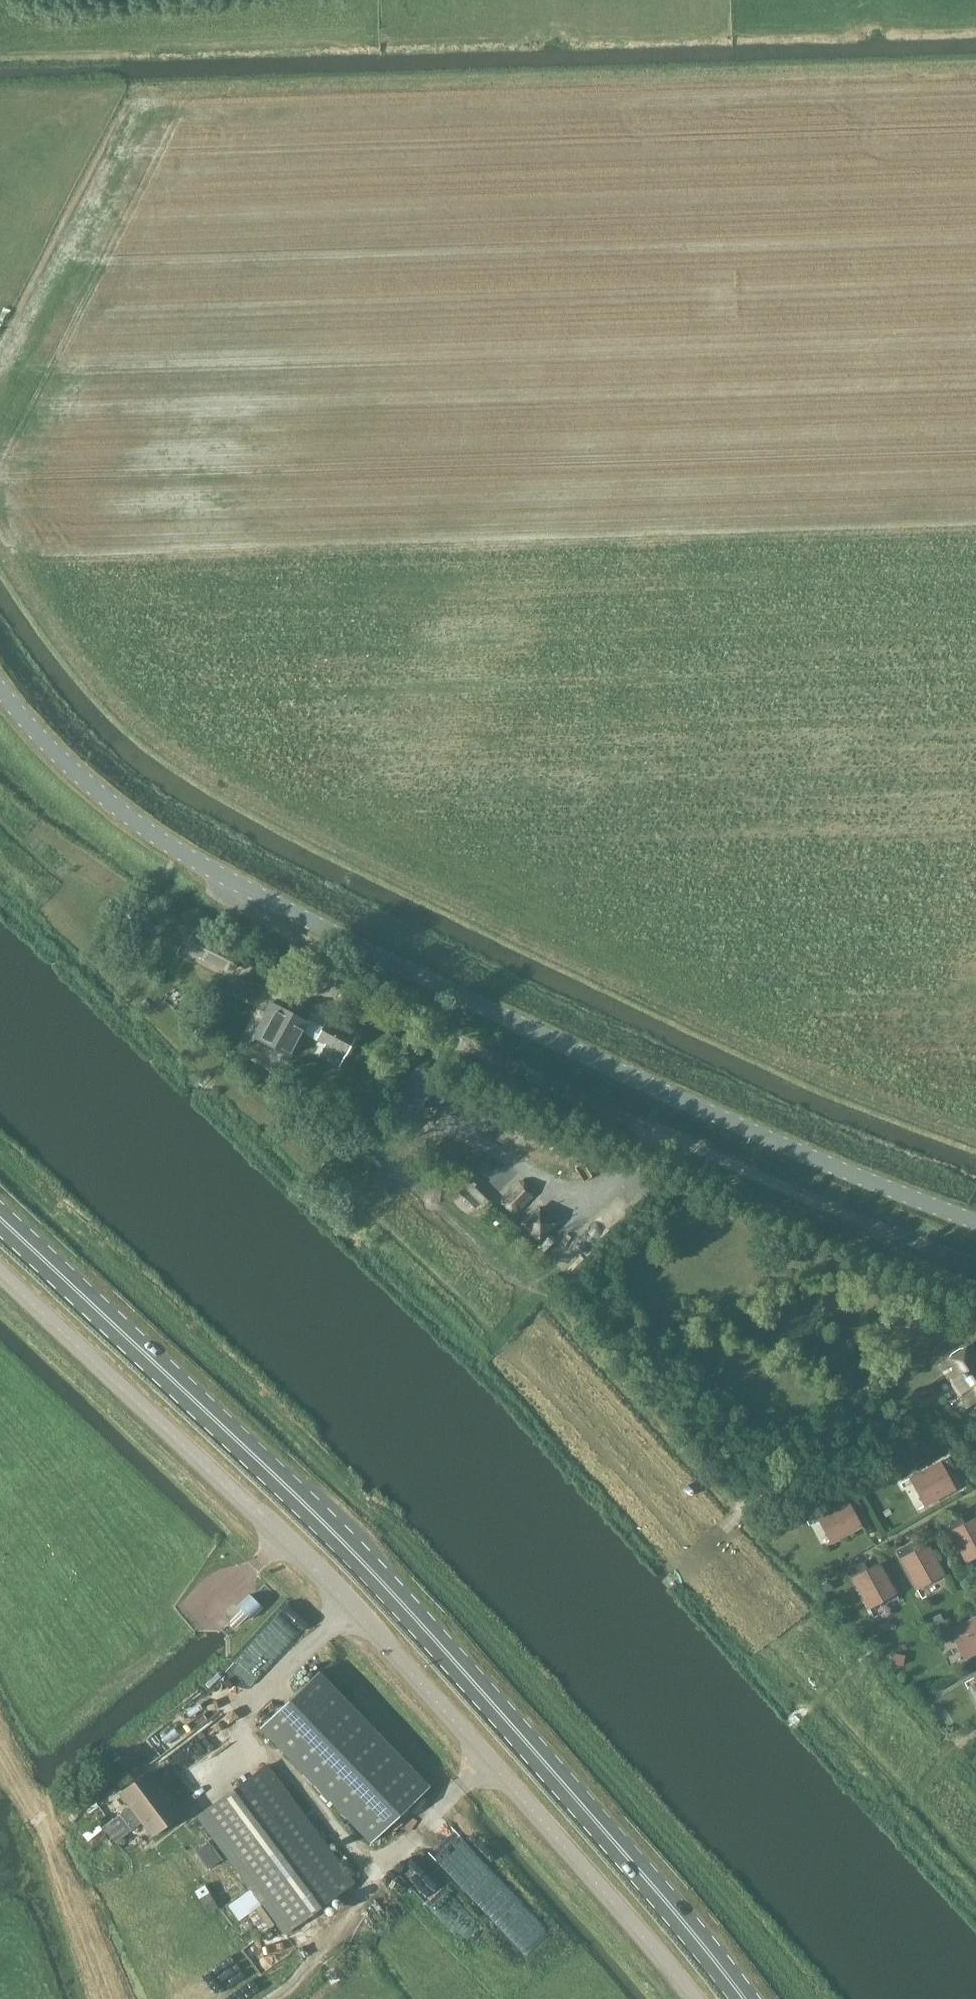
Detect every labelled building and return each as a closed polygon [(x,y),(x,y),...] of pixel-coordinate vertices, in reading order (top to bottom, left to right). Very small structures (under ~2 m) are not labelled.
[(338,1067),(353,1038),(325,1023),(321,1031),(274,1006),(265,1023),(268,1025),(259,1041),(288,1056),(301,1032),(315,1039),(314,1040),(323,1044),(317,1056),(338,1067)] [(534,1190),(523,1180),(516,1182),(500,1198),(500,1204),(510,1214),(519,1213),(533,1198),(534,1190)] [(968,1348),(942,1365),(967,1406),(975,1400),(975,1361),(968,1348)] [(909,1478),(924,1506),(954,1490),(945,1473),(953,1468),(947,1458),(939,1462),(909,1478)] [(815,1516),(831,1544),(861,1527),(851,1510),(859,1506),(853,1495),(846,1500),(845,1499),(815,1516)] [(959,1527),(955,1519),(944,1525),(948,1532),(948,1533),(965,1563),(975,1556),(975,1518),(959,1527)] [(944,1574),(927,1544),(910,1554),(906,1546),(895,1551),(900,1559),(899,1559),(916,1589),(944,1574)] [(895,1594),(879,1564),(862,1573),(858,1565),(847,1571),(851,1579),(868,1609),(895,1594)] [(248,1592),(236,1604),(250,1618),(263,1607),(248,1592)] [(963,1659),(975,1652),(975,1616),(948,1631),(963,1659)] [(318,1671),(290,1698),(259,1728),(370,1843),(429,1787),(318,1671)] [(197,1817),(284,1934),(353,1883),(266,1766),(197,1817)] [(180,1814),(148,1772),(120,1793),(130,1806),(103,1826),(115,1842),(142,1822),(152,1835),(180,1814)] [(194,1851),(208,1869),(221,1859),(208,1841),(194,1851)]
